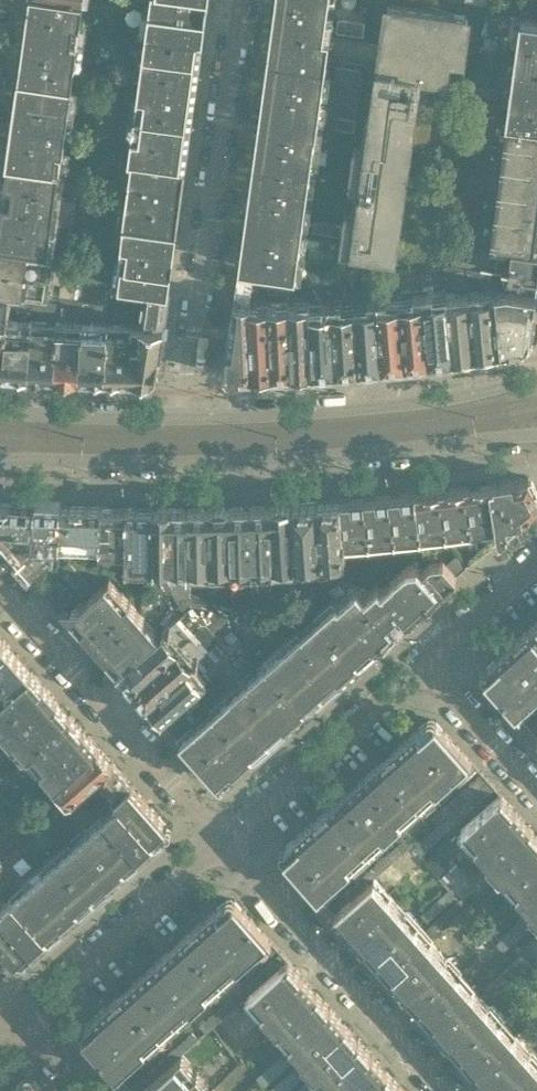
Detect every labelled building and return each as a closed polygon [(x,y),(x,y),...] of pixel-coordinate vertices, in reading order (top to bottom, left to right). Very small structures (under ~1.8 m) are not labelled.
[(84,0),(30,0),(26,31),(78,39),(84,0)] [(146,29),(204,37),(209,0),(150,0),(146,29)] [(272,28),(273,28),(273,27),(328,35),(328,36),(329,36),(330,34),(324,34),(329,0),(275,0),(272,28)] [(367,113),(363,144),(354,143),(349,178),(358,179),(354,208),(345,207),(340,242),(395,249),(419,72),(446,76),(449,54),(463,56),(469,14),(387,3),(372,114),(367,113)] [(536,124),(536,17),(520,15),(506,119),(501,118),(501,119),(506,120),(536,124)] [(363,34),(365,21),(338,17),(336,30),(363,34)] [(328,35),(273,27),(273,28),(272,28),(271,37),(269,49),(326,57),(328,46),(329,36),(328,36),(328,35)] [(204,37),(146,29),(144,48),(201,56),(204,37)] [(73,77),(78,39),(26,31),(20,70),(73,77)] [(117,31),(113,65),(122,66),(126,33),(117,31)] [(201,56),(144,48),(135,111),(192,119),(201,56)] [(326,57),(269,49),(261,108),(318,115),(326,57)] [(360,82),(362,69),(336,65),(334,78),(360,82)] [(73,77),(20,70),(8,159),(59,166),(61,166),(73,77)] [(476,93),(496,97),(498,86),(478,83),(476,93)] [(500,117),(502,104),(475,100),(473,113),(500,117)] [(318,115),(261,108),(254,159),(311,166),(315,131),(316,131),(318,115)] [(192,119),(135,111),(129,154),(132,154),(186,161),(192,119)] [(354,129),(355,118),(338,116),(336,127),(354,129)] [(506,120),(507,121),(504,145),(536,149),(536,124),(506,120)] [(504,145),(500,170),(536,174),(536,149),(504,145)] [(186,161),(132,154),(124,217),(178,224),(186,161)] [(8,159),(0,219),(0,242),(48,248),(59,166),(8,159)] [(254,159),(246,212),(303,219),(311,166),(254,159)] [(500,170),(497,194),(536,199),(536,174),(500,170)] [(85,185),(84,192),(81,210),(90,212),(92,200),(94,186),(85,185)] [(497,194),(494,219),(536,224),(536,199),(497,194)] [(101,202),(92,200),(90,212),(100,213),(101,202)] [(90,212),(81,210),(78,237),(87,239),(89,223),(90,212)] [(100,213),(90,212),(89,223),(98,224),(100,213)] [(303,219),(246,212),(239,264),(296,272),(303,219)] [(169,288),(178,224),(124,217),(124,218),(119,258),(115,258),(112,280),(143,285),(169,288)] [(313,230),(339,234),(341,223),(314,219),(313,230)] [(494,219),(491,243),(512,246),(536,249),(536,224),(494,219)] [(459,239),(468,241),(470,224),(461,223),(459,239)] [(84,254),(69,252),(69,251),(48,248),(0,242),(0,287),(12,288),(60,294),(79,296),(84,254)] [(495,249),(453,244),(451,262),(493,268),(495,249)] [(512,246),(508,270),(509,270),(536,274),(536,249),(512,246)] [(466,285),(464,264),(452,262),(444,263),(435,264),(437,288),(446,287),(466,285)] [(507,284),(509,270),(508,270),(464,264),(466,285),(446,287),(446,289),(468,287),(491,286),(507,284)] [(384,273),(387,290),(388,300),(400,299),(413,297),(412,286),(422,285),(422,282),(424,282),(423,267),(384,273)] [(239,268),(234,298),(225,366),(231,372),(252,371),(249,300),(253,270),(239,268)] [(509,270),(507,284),(491,286),(495,346),(525,341),(530,335),(536,287),(536,274),(509,270)] [(292,369),(288,298),(289,297),(288,282),(288,274),(267,272),(268,293),(269,299),(268,299),(272,370),(292,369)] [(353,276),(355,298),(354,298),(359,364),(382,361),(377,291),(376,274),(353,276)] [(359,364),(354,298),(346,299),(344,277),(336,278),(331,279),(332,295),(336,366),(359,364)] [(336,366),(332,295),(331,279),(308,280),(309,296),(309,308),(312,368),(336,366)] [(452,353),(446,293),(434,294),(433,283),(422,285),(428,356),(452,353)] [(169,288),(143,285),(138,320),(165,321),(169,288)] [(428,356),(422,285),(412,286),(413,297),(400,299),(405,358),(428,356)] [(491,286),(468,287),(474,350),(495,346),(491,286)] [(8,315),(12,288),(0,287),(0,368),(6,368),(8,315)] [(468,287),(446,289),(446,293),(452,353),(474,350),(468,287)] [(388,300),(387,290),(377,291),(382,361),(405,358),(400,299),(388,300)] [(82,372),(84,320),(85,299),(85,297),(79,296),(60,294),(59,318),(56,371),(82,372)] [(132,374),(134,319),(135,295),(113,294),(111,318),(108,318),(108,321),(107,373),(132,374)] [(312,368),(309,308),(309,296),(289,297),(288,298),(292,369),(312,368)] [(107,373),(108,321),(108,318),(108,308),(100,307),(100,299),(85,299),(84,320),(82,372),(107,373)] [(268,299),(249,300),(252,371),(272,370),(268,299)] [(33,317),(8,315),(6,368),(31,369),(33,317)] [(56,371),(59,318),(33,317),(31,369),(56,371)] [(158,368),(165,321),(138,320),(134,319),(132,374),(152,374),(158,368)] [(489,482),(495,526),(497,525),(499,535),(499,536),(508,528),(507,518),(522,515),(536,502),(536,493),(528,476),(499,481),(489,482)] [(489,482),(463,485),(471,529),(495,526),(489,482)] [(463,485),(438,489),(445,533),(471,529),(463,485)] [(438,489),(414,492),(420,536),(445,533),(438,489)] [(414,492),(390,494),(395,538),(420,536),(414,492)] [(390,494),(365,496),(369,541),(395,538),(390,494)] [(365,496),(339,499),(343,543),(369,541),(365,496)] [(339,499),(316,500),(321,562),(345,561),(343,543),(339,499)] [(316,500),(291,502),(295,563),(321,562),(316,500)] [(19,556),(35,541),(36,503),(0,501),(0,535),(19,556)] [(291,502),(270,503),(274,567),(296,566),(295,563),(291,502)] [(62,504),(36,503),(35,541),(19,556),(31,570),(44,559),(41,557),(49,550),(49,543),(61,543),(62,504)] [(270,503),(250,504),(254,567),(274,567),(270,503)] [(103,505),(62,504),(61,543),(102,544),(103,505)] [(250,504),(229,505),(233,568),(254,567),(250,504)] [(127,506),(103,505),(102,544),(102,549),(112,550),(112,544),(128,545),(127,506)] [(229,505),(209,506),(211,569),(233,568),(229,505)] [(154,506),(127,506),(128,545),(128,562),(154,562),(154,506)] [(154,506),(154,562),(154,564),(172,563),(172,570),(191,569),(189,506),(154,506)] [(209,506),(189,506),(191,569),(211,569),(209,506)] [(476,547),(475,537),(468,538),(469,548),(476,547)] [(449,560),(458,570),(465,564),(456,554),(449,560)] [(80,594),(91,585),(68,560),(58,569),(80,594)] [(378,644),(456,574),(443,560),(427,562),(418,570),(413,564),(400,565),(390,575),(388,572),(364,593),(357,585),(338,601),(378,644)] [(66,607),(76,598),(54,573),(44,582),(66,607)] [(109,577),(69,613),(118,668),(159,632),(109,577)] [(276,580),(277,599),(296,592),(295,579),(276,580)] [(275,600),(275,590),(261,591),(262,601),(275,600)] [(378,644),(338,601),(336,598),(283,645),(325,691),(378,644)] [(284,602),(273,612),(290,631),(300,621),(284,602)] [(159,632),(118,668),(147,700),(219,637),(190,604),(159,632)] [(261,637),(244,618),(234,627),(250,646),(261,637)] [(273,641),(284,632),(272,620),(262,629),(273,641)] [(232,625),(219,637),(147,700),(162,717),(184,698),(230,658),(232,660),(250,646),(232,625)] [(485,666),(485,675),(519,714),(536,699),(532,695),(536,691),(536,635),(529,627),(485,666)] [(31,669),(0,635),(0,696),(31,669)] [(325,691),(283,645),(231,691),(272,738),(325,691)] [(56,698),(31,669),(0,696),(0,725),(11,737),(14,735),(28,750),(69,712),(56,698)] [(272,738),(231,691),(197,721),(238,768),(272,738)] [(184,698),(162,717),(180,737),(197,721),(183,705),(187,702),(184,698)] [(98,745),(83,728),(69,712),(28,750),(56,781),(51,785),(52,786),(59,780),(98,745)] [(427,718),(381,759),(419,802),(453,772),(455,774),(471,759),(435,719),(427,718)] [(238,768),(197,721),(180,737),(217,779),(225,779),(238,768)] [(98,745),(59,780),(65,787),(61,791),(67,798),(73,796),(97,776),(113,761),(98,745)] [(347,790),(330,805),(368,848),(419,802),(381,759),(347,790)] [(113,761),(97,776),(115,796),(131,782),(113,761)] [(487,779),(481,772),(430,817),(436,824),(487,779)] [(414,845),(421,853),(493,788),(487,780),(414,845)] [(165,820),(131,782),(115,796),(118,800),(155,842),(164,834),(165,820)] [(500,792),(461,827),(504,876),(536,847),(536,833),(500,792)] [(118,800),(59,854),(96,895),(155,842),(118,800)] [(283,854),(319,894),(335,880),(334,878),(368,848),(330,805),(313,820),(310,822),(284,845),(283,854)] [(58,807),(45,818),(54,829),(67,817),(58,807)] [(6,827),(28,852),(39,843),(17,818),(6,827)] [(11,841),(2,830),(0,832),(0,851),(11,841)] [(416,838),(410,832),(329,904),(335,910),(416,838)] [(504,876),(536,913),(536,847),(504,876)] [(447,870),(432,853),(425,859),(439,876),(444,872),(447,870)] [(0,906),(0,908),(36,948),(96,895),(59,854),(0,906)] [(439,876),(439,877),(444,884),(445,883),(453,875),(447,869),(447,870),(444,872),(439,876)] [(374,877),(335,912),(378,961),(418,926),(374,877)] [(427,920),(455,895),(449,888),(421,913),(427,920)] [(226,897),(185,934),(222,976),(252,951),(255,954),(271,940),(234,898),(226,897)] [(458,899),(422,931),(430,939),(466,907),(458,899)] [(0,908),(0,941),(15,958),(24,958),(36,948),(0,908)] [(504,950),(536,921),(527,912),(507,930),(499,938),(495,941),(504,950)] [(488,926),(499,938),(507,930),(496,918),(488,926)] [(430,939),(422,931),(418,926),(378,961),(419,1008),(459,972),(430,939)] [(185,934),(139,974),(176,1017),(222,976),(185,934)] [(246,975),(277,948),(271,941),(241,969),(246,975)] [(485,985),(493,994),(532,958),(525,949),(485,985)] [(284,956),(280,952),(132,1085),(136,1090),(284,956)] [(248,993),(277,1026),(317,991),(288,958),(248,993)] [(459,972),(419,1008),(461,1054),(500,1019),(459,972)] [(176,1017),(139,974),(109,1001),(146,1044),(176,1017)] [(317,991),(277,1026),(319,1073),(358,1038),(317,991)] [(146,1044),(109,1001),(83,1024),(82,1033),(119,1075),(136,1060),(132,1056),(146,1044)] [(461,1054),(493,1090),(516,1090),(536,1072),(536,1060),(500,1019),(461,1054)] [(358,1038),(319,1073),(335,1090),(394,1090),(401,1085),(358,1038)] [(257,1075),(265,1084),(291,1060),(283,1051),(257,1075)] [(182,1053),(140,1090),(205,1090),(199,1084),(205,1078),(198,1070),(192,1076),(184,1068),(190,1062),(182,1053)] [(270,1090),(285,1090),(306,1071),(298,1062),(269,1089),(270,1090)] [(516,1090),(536,1090),(536,1072),(516,1090)] [(8,1090),(45,1090),(33,1077),(24,1077),(8,1090)] [(307,1079),(294,1090),(312,1090),(315,1088),(307,1079)]
